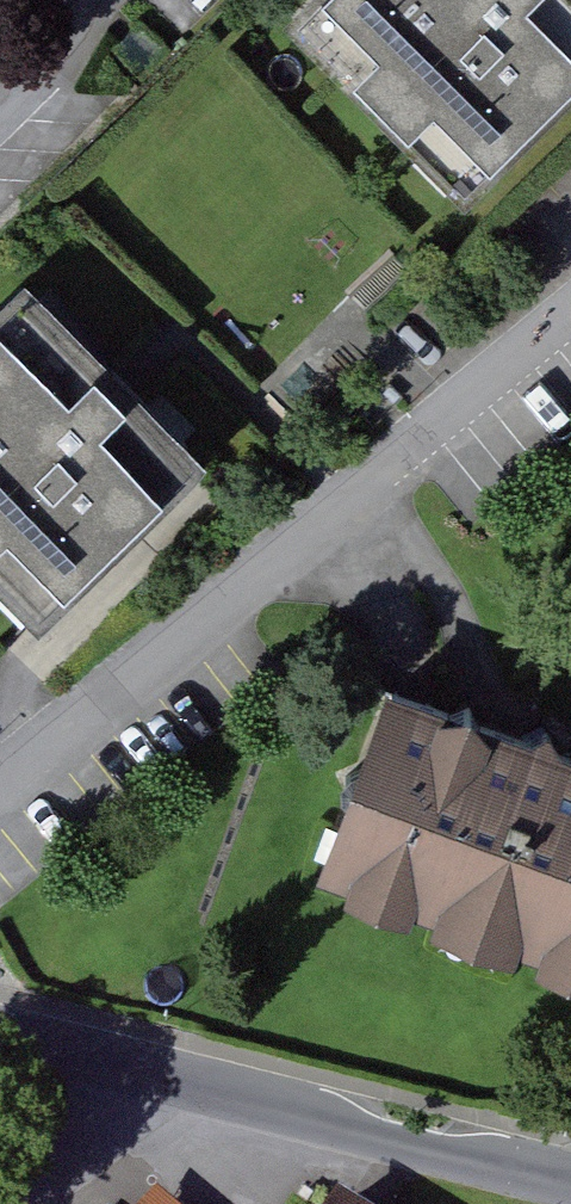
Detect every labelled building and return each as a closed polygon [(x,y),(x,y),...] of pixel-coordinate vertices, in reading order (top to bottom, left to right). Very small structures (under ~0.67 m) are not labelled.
[(488,201),(570,113),(570,0),(327,0),(303,25),(344,64),(488,201)] [(39,607),(199,446),(122,369),(26,274),(0,300),(0,569),(39,607)] [(392,696),(327,880),(570,966),(570,759),(503,735),(427,708),(392,696)]
